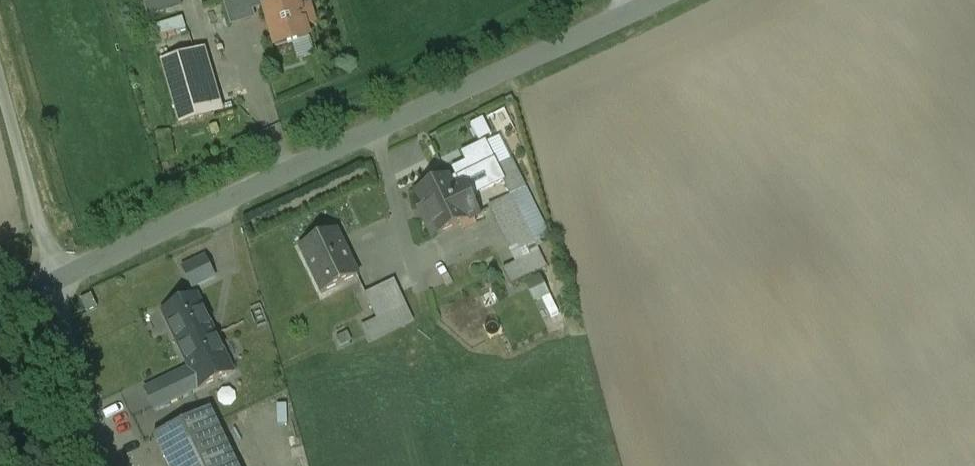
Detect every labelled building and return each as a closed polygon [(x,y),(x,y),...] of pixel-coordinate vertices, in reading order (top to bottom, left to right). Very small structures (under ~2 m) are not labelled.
[(149,16),(181,7),(179,0),(145,0),(149,16)] [(225,3),(232,27),(255,20),(253,11),(264,8),(264,7),(262,0),(236,0),(225,3)] [(264,7),(264,8),(276,50),(310,40),(306,28),(316,25),(310,6),(301,9),(298,0),(287,0),(264,7)] [(161,23),(162,34),(193,29),(191,19),(161,23)] [(195,53),(164,63),(181,125),(212,116),(195,53)] [(509,107),(490,116),(498,133),(517,124),(509,107)] [(489,117),(475,124),(483,142),(497,135),(489,117)] [(466,200),(470,198),(504,182),(497,169),(486,144),(464,155),(469,164),(455,171),(459,179),(451,183),(459,200),(465,198),(466,200)] [(513,161),(497,169),(504,182),(511,196),(526,189),(513,161)] [(448,178),(418,193),(439,236),(479,217),(470,198),(466,200),(465,198),(459,200),(451,183),(448,178)] [(526,189),(511,196),(513,200),(521,218),(536,211),(537,210),(526,189)] [(513,200),(490,211),(512,255),(535,244),(549,237),(536,211),(521,218),(513,200)] [(337,231),(302,248),(323,293),(359,276),(337,231)] [(540,253),(535,244),(512,255),(518,264),(540,253)] [(518,264),(504,271),(512,286),(547,268),(540,253),(518,264)] [(198,287),(223,279),(215,255),(190,263),(198,287)] [(547,274),(530,283),(540,302),(557,293),(547,274)] [(395,282),(366,296),(378,320),(362,327),(369,343),(414,321),(395,282)] [(197,297),(164,313),(192,370),(201,389),(234,373),(197,297)] [(201,389),(192,370),(147,391),(156,410),(201,389)] [(155,438),(169,465),(238,465),(211,410),(155,438)]
